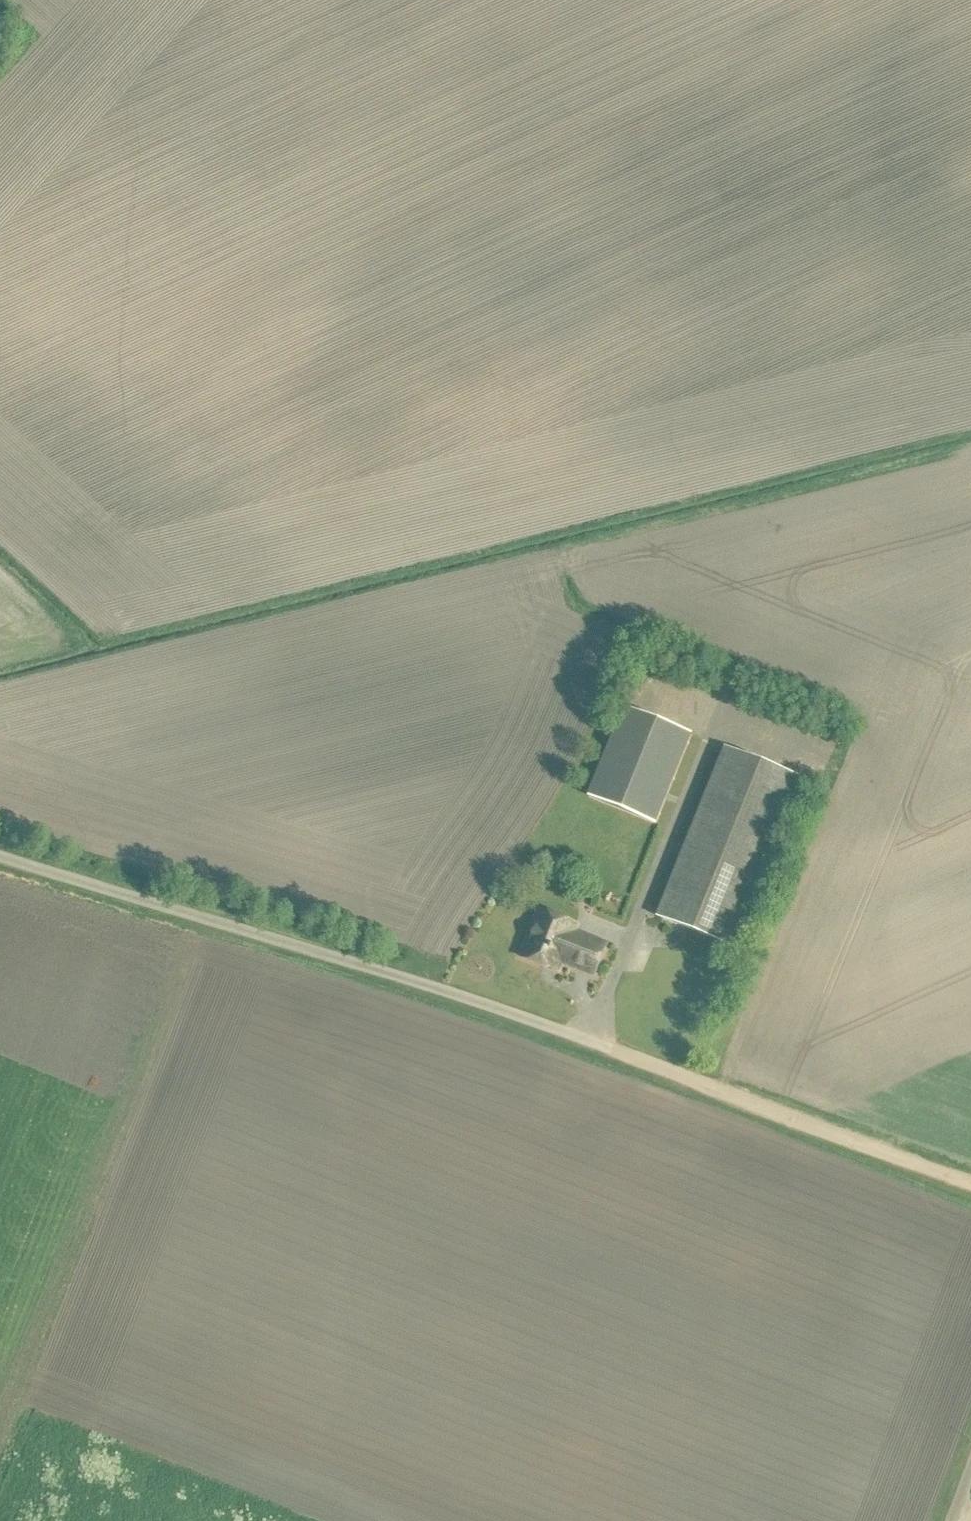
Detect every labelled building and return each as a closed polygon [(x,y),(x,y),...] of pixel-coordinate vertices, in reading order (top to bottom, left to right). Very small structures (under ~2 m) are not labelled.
[(691,737),(625,711),(590,798),(656,825),(691,737)] [(725,750),(658,918),(732,948),(800,780),(725,750)] [(573,935),(576,927),(541,912),(522,959),(558,973),(562,962),(595,976),(606,948),(573,935)]
